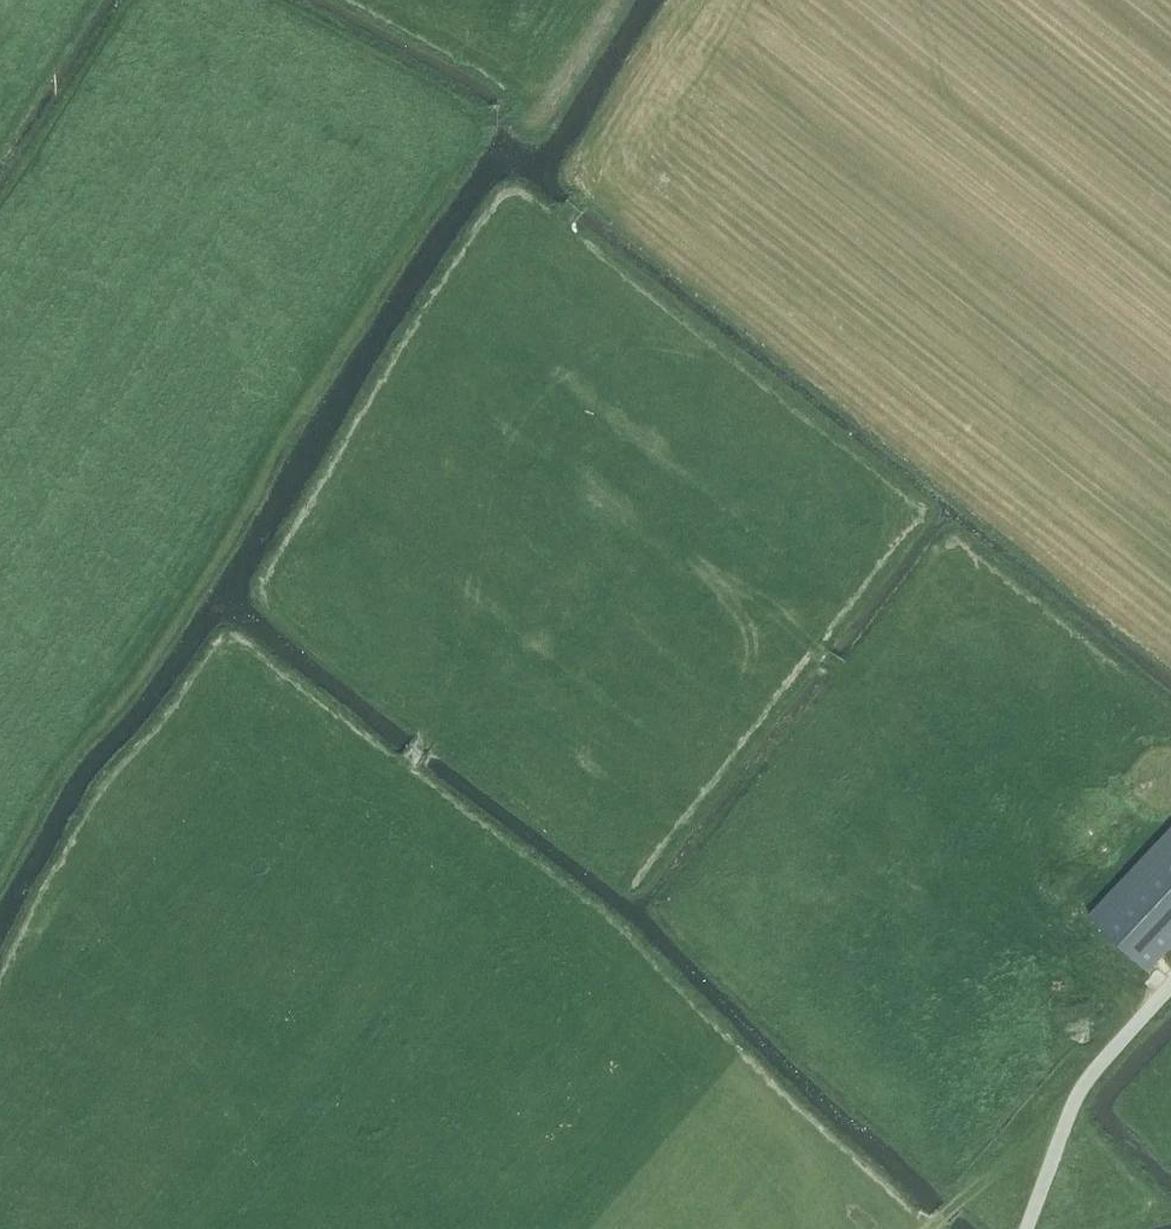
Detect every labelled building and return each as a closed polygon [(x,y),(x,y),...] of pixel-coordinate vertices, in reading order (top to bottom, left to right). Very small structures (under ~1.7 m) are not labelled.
[(1147,970),(1170,944),(1170,828),(1089,915),(1147,970)]
